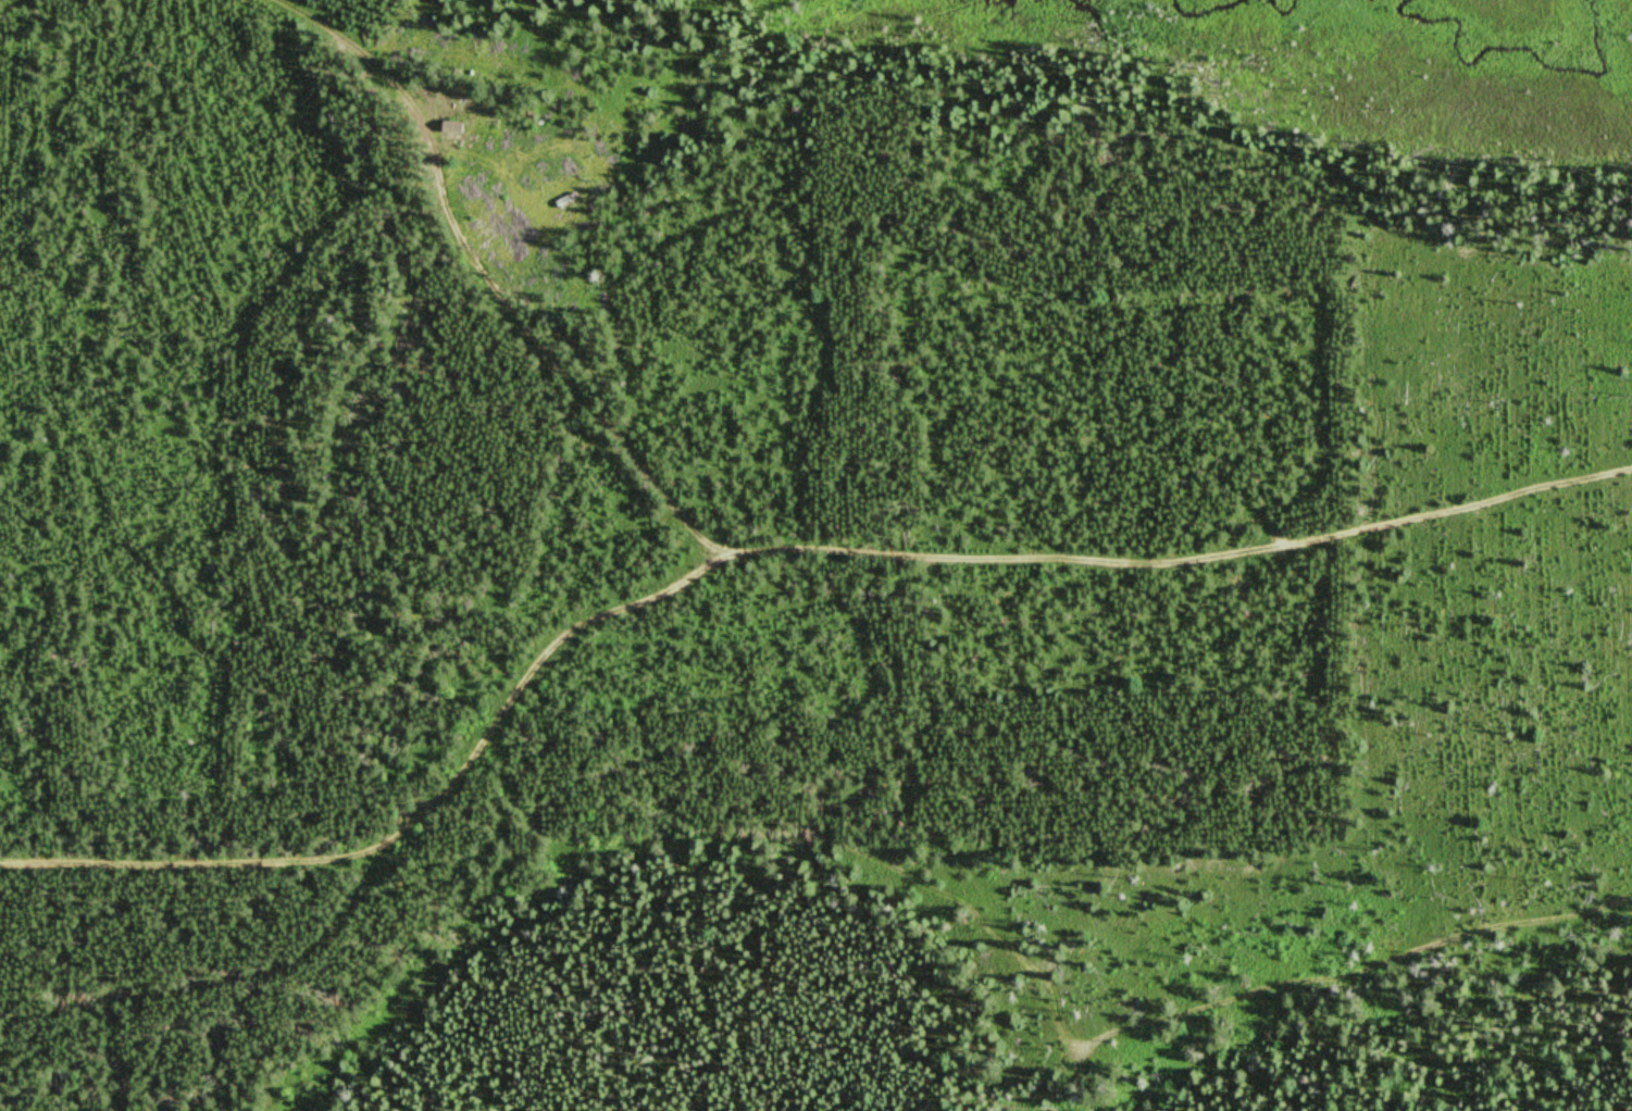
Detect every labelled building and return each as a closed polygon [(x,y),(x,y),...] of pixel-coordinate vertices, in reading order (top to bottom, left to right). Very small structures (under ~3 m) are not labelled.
[(442,134),(468,134),(468,121),(442,121),(442,134)]
